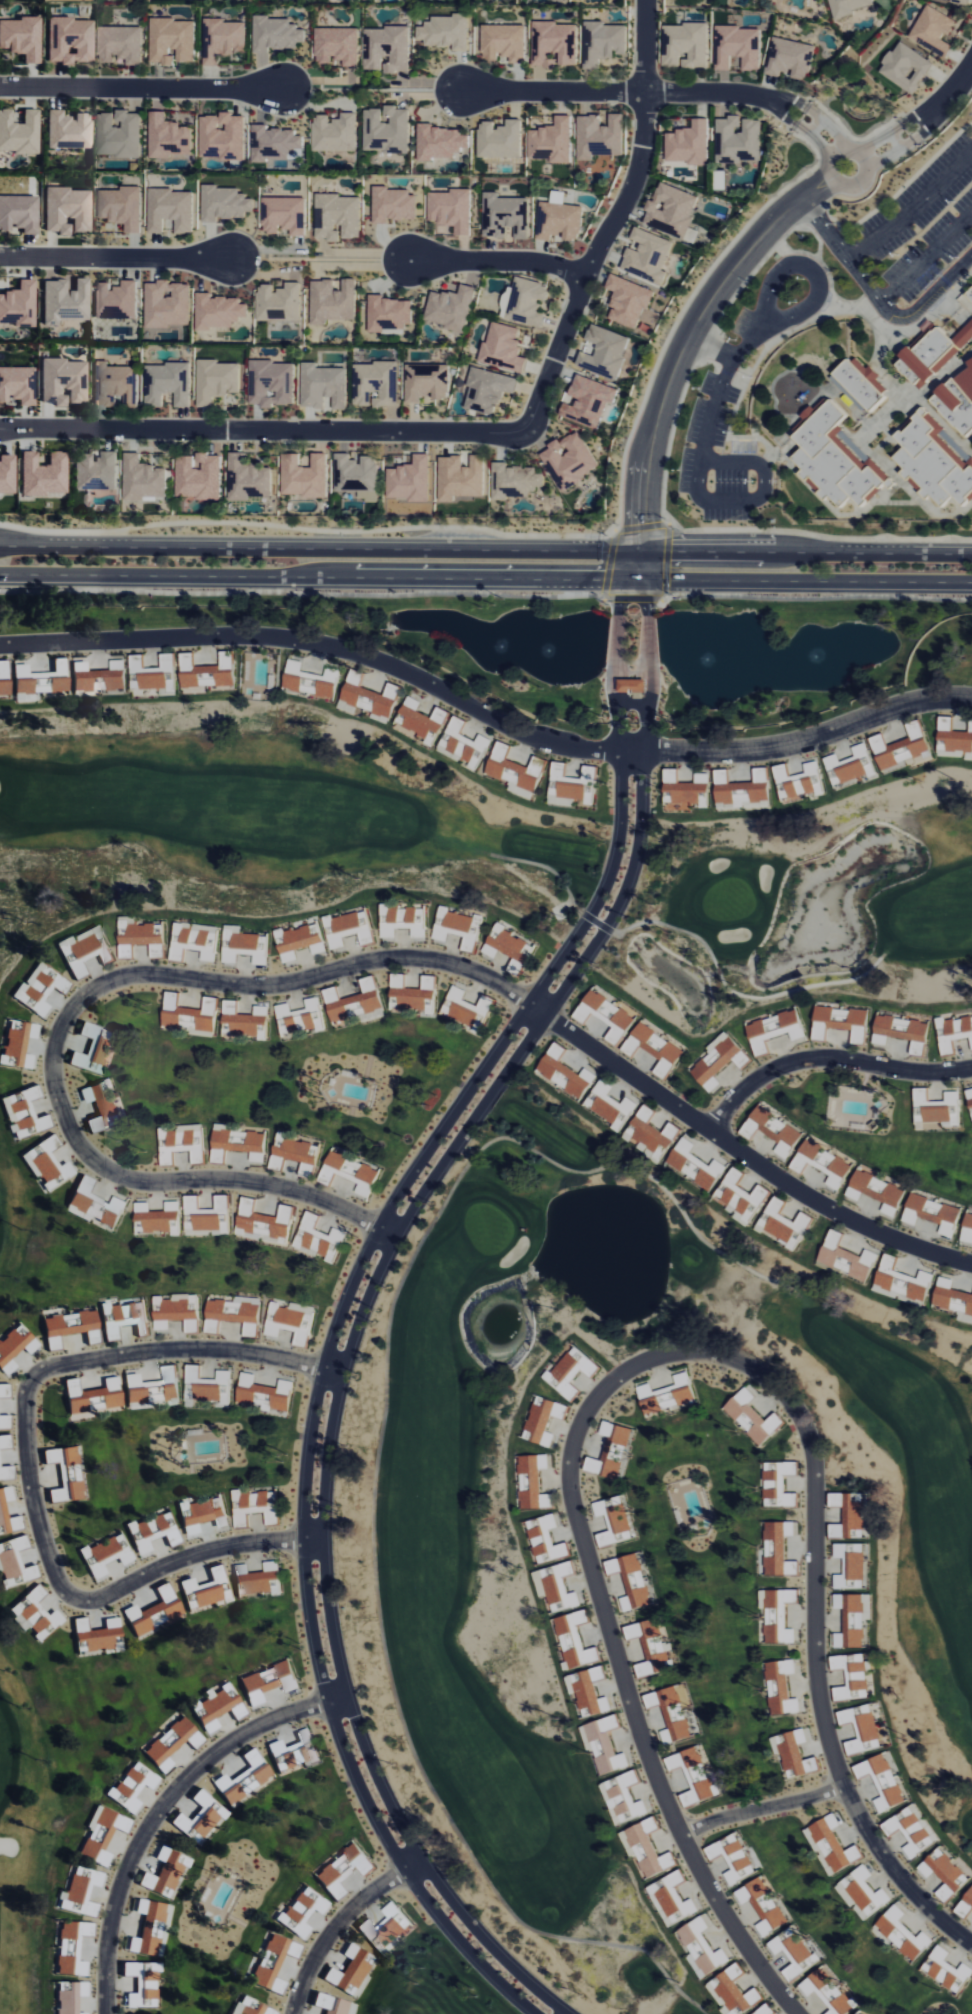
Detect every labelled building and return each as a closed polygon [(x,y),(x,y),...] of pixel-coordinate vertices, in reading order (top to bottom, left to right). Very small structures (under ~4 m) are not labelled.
[(834,18),(875,8),(873,0),(830,0),(834,18)] [(909,40),(946,58),(952,46),(944,42),(955,20),(926,6),(909,40)] [(432,16),(432,25),(417,25),(417,41),(425,41),(425,47),(454,47),(453,52),(468,52),(469,17),(432,16)] [(6,49),(6,54),(22,54),(22,64),(38,64),(38,18),(17,17),(17,21),(0,21),(0,49),(6,49)] [(253,54),(269,54),(269,49),(298,49),(298,42),(306,43),(306,28),(290,27),(290,18),(254,17),(253,54)] [(46,63),(91,64),(92,20),(47,19),(46,63)] [(196,20),(151,19),(150,64),(174,65),(174,56),(168,56),(168,50),(177,50),(177,62),(195,63),(196,20)] [(246,54),(246,23),(224,23),(224,19),(205,19),(206,50),(204,50),(204,67),(219,66),(219,54),(246,54)] [(605,22),(584,23),(585,69),(599,69),(599,59),(614,59),(614,55),(628,55),(627,26),(605,26),(605,22)] [(577,66),(577,24),(533,23),(533,68),(557,68),(557,60),(550,60),(550,53),(559,53),(559,66),(577,66)] [(525,26),(483,25),(482,61),(498,61),(498,56),(510,56),(510,63),(525,64),(525,26)] [(708,25),(663,25),(663,67),(680,67),(680,56),(689,56),(689,60),(683,60),(683,69),(708,69),(708,25)] [(142,28),(98,28),(98,62),(116,62),(116,58),(126,59),(126,66),(141,66),(142,28)] [(359,67),(359,29),(316,28),(316,64),(332,65),(332,59),(344,59),(344,67),(359,67)] [(410,28),(365,28),(364,70),(382,71),(382,58),(388,58),(387,73),(409,73),(410,28)] [(730,71),(730,57),(743,57),(743,71),(761,72),(761,28),(716,28),(715,71),(730,71)] [(815,47),(774,37),(766,75),(779,78),(781,72),(791,74),(790,78),(808,81),(815,47)] [(913,95),(933,63),(899,42),(879,73),(913,95)] [(409,153),(410,110),(397,110),(397,106),(387,106),(386,123),(382,123),(382,110),(365,110),(364,152),(409,153)] [(21,124),(10,124),(10,110),(0,110),(0,153),(36,154),(37,110),(22,110),(21,124)] [(46,149),(90,149),(90,115),(73,115),(73,118),(61,118),(61,111),(47,110),(46,149)] [(140,114),(128,114),(128,110),(116,110),(116,123),(120,123),(120,128),(113,128),(113,115),(96,114),(95,157),(140,157),(140,114)] [(191,128),(180,128),(180,122),(165,122),(165,112),(149,112),(149,160),(191,160),(191,128)] [(200,159),(244,160),(244,117),(233,117),(233,113),(221,113),(221,117),(200,117),(200,159)] [(357,114),(342,113),(342,119),(331,119),(331,116),(314,115),(313,151),(356,152),(357,114)] [(623,115),(610,114),(610,127),(601,127),(601,117),(579,116),(578,161),(593,161),(593,155),(623,156),(623,115)] [(572,116),(556,116),(556,129),(529,128),(529,159),(551,160),(551,164),(571,164),(572,116)] [(761,120),(743,120),(743,134),(739,134),(739,116),(728,116),(728,120),(717,119),(716,164),(738,164),(738,161),(761,161),(761,120)] [(666,134),(666,163),(708,164),(708,119),(693,119),(693,129),(677,129),(677,134),(666,134)] [(479,158),(522,158),(522,120),(507,120),(507,128),(495,128),(495,122),(479,122),(479,158)] [(303,137),(295,137),(295,130),(267,130),(267,125),(252,126),(252,161),(289,161),(289,152),(303,152),(303,137)] [(418,160),(455,160),(455,153),(463,153),(463,149),(469,149),(469,128),(418,128),(418,160)] [(700,197),(660,183),(653,202),(649,200),(645,211),(648,212),(644,224),(684,239),(700,197)] [(239,188),(202,187),(202,223),(216,223),(217,218),(245,219),(246,213),(254,213),(254,197),(239,197),(239,188)] [(373,224),(388,224),(388,220),(415,220),(416,192),(389,192),(389,187),(373,187),(373,224)] [(90,190),(45,189),(44,234),(68,235),(68,225),(64,225),(65,220),(71,220),(71,233),(89,233),(90,190)] [(98,189),(99,219),(110,219),(110,224),(125,224),(125,234),(141,234),(140,189),(98,189)] [(428,193),(428,221),(437,222),(437,226),(455,227),(455,236),(470,237),(471,190),(450,189),(450,194),(428,193)] [(193,191),(149,191),(148,233),(163,234),(163,221),(175,221),(175,234),(192,234),(193,191)] [(537,241),(551,242),(552,236),(562,237),(562,240),(580,242),(583,207),(564,206),(566,193),(552,191),(551,203),(540,202),(537,241)] [(528,239),(529,199),(498,198),(498,193),(484,193),(483,238),(506,238),(506,228),(515,228),(515,239),(528,239)] [(0,196),(0,231),(9,232),(9,228),(21,228),(21,235),(35,235),(36,197),(0,196)] [(306,198),(262,199),(262,234),(279,234),(279,230),(290,230),(290,238),(306,237),(306,198)] [(674,242),(635,228),(631,240),(642,244),(639,252),(629,248),(620,271),(663,286),(667,273),(663,271),(674,242)] [(654,291),(611,274),(606,288),(616,293),(610,306),(613,308),(609,319),(638,330),(654,291)] [(499,318),(541,328),(545,315),(537,313),(540,301),(546,302),(550,286),(516,278),(513,289),(506,287),(499,318)] [(42,326),(57,326),(57,322),(87,322),(87,279),(73,279),(73,291),(65,291),(65,281),(42,281),(42,326)] [(17,280),(17,293),(0,293),(0,326),(33,326),(33,280),(17,280)] [(191,285),(169,284),(169,281),(156,280),(156,284),(145,284),(145,327),(190,328),(191,285)] [(311,281),(311,326),(326,326),(326,321),(356,320),(356,280),(342,280),(342,292),(334,292),(333,281),(311,281)] [(137,281),(122,281),(122,288),(110,288),(110,284),(94,284),(93,319),(136,319),(137,281)] [(300,321),(299,283),(285,283),(285,290),(273,290),(273,285),(256,286),(257,321),(300,321)] [(475,288),(461,284),(458,297),(432,290),(424,322),(464,332),(475,288)] [(196,330),(231,330),(231,320),(248,320),(248,305),(240,305),(240,299),(211,299),(211,293),(196,294),(196,330)] [(369,331),(410,332),(411,301),(384,301),(384,295),(369,295),(369,331)] [(952,341),(939,327),(936,329),(921,329),(922,330),(922,343),(915,349),(907,349),(899,356),(899,370),(920,391),(971,340),(971,321),(952,341)] [(519,329),(492,322),(487,344),(483,343),(478,363),(523,374),(527,359),(517,357),(521,342),(517,341),(519,329)] [(631,338),(592,325),(587,341),(598,345),(594,356),(580,352),(575,366),(617,380),(631,338)] [(830,379),(865,415),(890,391),(855,355),(830,379)] [(971,433),(971,359),(967,360),(968,367),(955,381),(948,382),(929,402),(966,439),(971,433)] [(40,403),(52,403),(52,408),(62,408),(62,391),(67,391),(67,404),(85,404),(85,361),(41,360),(40,403)] [(240,365),(218,365),(218,360),(198,360),(197,408),(213,408),(213,397),(228,398),(228,393),(240,393),(240,365)] [(136,408),(137,368),(108,367),(108,362),(92,362),(92,407),(115,407),(115,397),(124,397),(124,408),(136,408)] [(249,405),(261,406),(261,409),(273,410),(273,406),(294,406),(295,363),(250,362),(249,405)] [(301,408),(324,408),(324,398),(333,398),(333,410),(347,411),(348,369),(317,368),(317,363),(302,363),(301,408)] [(353,406),(372,407),(372,408),(399,408),(399,364),(354,363),(353,406)] [(145,408),(163,408),(163,394),(174,394),(175,408),(190,408),(190,365),(144,365),(145,408)] [(406,404),(421,404),(421,395),(433,395),(433,401),(449,401),(449,366),(406,365),(406,404)] [(7,404),(7,400),(18,400),(18,406),(32,407),(33,369),(0,368),(0,404),(7,404)] [(514,395),(517,378),(473,368),(464,409),(496,417),(501,392),(514,395)] [(619,390),(577,375),(569,396),(578,399),(575,407),(564,403),(559,416),(598,430),(608,403),(614,405),(619,390)] [(890,480),(838,426),(848,417),(831,400),(823,408),(818,402),(800,419),(805,425),(792,438),(802,449),(791,459),(802,471),(798,475),(823,501),(828,496),(840,509),(851,498),(861,508),(890,480)] [(904,448),(893,459),(904,470),(900,474),(926,500),(930,496),(941,508),(952,497),(963,508),(971,499),(971,458),(923,408),(894,437),(904,448)] [(551,461),(561,480),(557,483),(561,491),(600,469),(579,432),(559,443),(558,440),(548,445),(550,449),(540,455),(545,465),(551,461)] [(20,496),(65,496),(65,453),(47,453),(48,467),(36,467),(35,452),(20,453),(20,496)] [(116,491),(116,453),(101,452),(101,459),(91,459),(91,455),(73,455),(73,491),(116,491)] [(228,501),(249,502),(249,497),(271,498),(272,468),(245,467),(245,454),(229,453),(228,501)] [(166,497),(166,469),(154,469),(154,465),(140,465),(139,454),(124,454),(124,501),(144,501),(144,498),(166,497)] [(326,497),(326,454),(311,454),(311,468),(299,468),(299,455),(282,455),(281,497),(326,497)] [(221,499),(220,455),(196,455),(196,464),(202,464),(202,470),(194,470),(193,457),(176,457),(176,500),(221,499)] [(377,501),(377,458),(359,458),(359,461),(350,461),(350,455),(334,455),(334,493),(358,493),(358,501),(377,501)] [(429,455),(413,455),(414,467),(387,468),(387,499),(409,499),(409,503),(429,503),(429,455)] [(0,456),(0,494),(12,494),(12,456),(0,456)] [(439,457),(439,503),(454,503),(454,497),(484,497),(484,456),(471,456),(471,468),(462,468),(462,457),(439,457)] [(492,499),(529,500),(530,490),(544,490),(544,475),(536,474),(536,469),(508,468),(508,463),(493,463),(492,499)] [(232,651),(220,652),(220,666),(193,667),(192,653),(180,653),(181,688),(234,686),(232,651)] [(130,655),(131,687),(138,687),(138,690),(158,689),(159,696),(175,695),(174,654),(160,654),(161,668),(143,669),(142,655),(130,655)] [(13,665),(14,703),(40,702),(40,694),(66,693),(65,658),(52,659),(53,673),(27,674),(27,665),(13,665)] [(71,662),(72,691),(125,690),(124,660),(110,660),(111,670),(86,671),(85,662),(71,662)] [(340,669),(326,667),(325,676),(301,672),(302,662),(288,660),(283,690),(335,699),(340,669)] [(338,709),(355,714),(357,708),(391,718),(400,687),(388,683),(384,695),(360,687),(365,673),(350,669),(338,709)] [(645,680),(618,679),(617,692),(645,693),(645,680)] [(448,712),(437,707),(432,718),(417,712),(421,702),(406,696),(395,724),(427,737),(430,729),(440,733),(448,712)] [(478,770),(492,740),(480,734),(476,742),(461,735),(467,722),(454,716),(437,750),(478,770)] [(880,770),(930,754),(919,720),(906,724),(910,738),(886,746),(882,734),(870,738),(880,770)] [(439,734),(431,730),(424,744),(432,747),(439,734)] [(545,760),(533,757),(530,767),(506,760),(510,745),(496,741),(486,775),(510,782),(507,792),(533,799),(545,760)] [(833,787),(875,773),(865,743),(852,747),(855,757),(839,762),(837,754),(824,758),(833,787)] [(773,766),(781,803),(803,799),(803,797),(823,793),(817,761),(804,764),(805,773),(789,777),(786,764),(773,766)] [(548,804),(572,806),(573,799),(584,800),(584,804),(593,805),(596,767),(583,766),(582,779),(564,777),(565,763),(552,762),(548,804)] [(715,770),(716,809),(761,807),(761,801),(768,801),(767,768),(753,769),(754,782),(728,784),(727,769),(715,770)] [(709,792),(709,774),(695,774),(695,783),(677,783),(677,769),(664,769),(664,809),(700,809),(700,792),(709,792)] [(381,938),(395,938),(395,929),(411,928),(411,937),(425,937),(424,908),(389,908),(389,904),(380,904),(381,938)] [(475,953),(481,917),(448,912),(449,907),(439,906),(433,940),(446,942),(448,934),(464,936),(462,951),(475,953)] [(331,951),(345,947),(342,937),(358,934),(361,946),(374,943),(367,910),(331,919),(331,915),(323,917),(331,951)] [(120,959),(134,959),(134,945),(151,945),(151,959),(164,958),(164,925),(137,925),(137,917),(120,917),(120,959)] [(482,952),(495,958),(498,951),(513,958),(507,971),(518,976),(527,956),(523,954),(528,942),(503,931),(506,925),(497,921),(482,952)] [(215,962),(219,928),(175,923),(171,961),(183,962),(185,950),(202,952),(201,961),(215,962)] [(326,952),(319,923),(285,932),(284,929),(275,931),(283,964),(297,960),(295,951),(310,947),(312,955),(326,952)] [(56,943),(73,981),(86,975),(81,962),(96,955),(102,966),(114,960),(97,926),(72,937),(72,936),(56,943)] [(223,963),(237,964),(237,955),(254,956),(253,965),(268,966),(269,936),(241,934),(242,926),(225,926),(223,963)] [(70,984),(37,962),(12,997),(41,1018),(49,1007),(42,1002),(52,988),(62,995),(70,984)] [(435,976),(422,976),(422,989),(404,989),(405,975),(391,974),(390,1010),(425,1012),(426,1000),(434,1000),(435,976)] [(323,991),(333,1028),(351,1023),(348,1012),(363,1008),(364,1014),(382,1009),(374,976),(360,980),(364,994),(340,1000),(336,987),(323,991)] [(487,1018),(494,999),(482,995),(478,1007),(462,1001),(465,991),(451,986),(440,1016),(473,1028),(478,1015),(487,1018)] [(573,1018),(584,1025),(591,1014),(613,1027),(605,1040),(617,1047),(638,1014),(617,1001),(616,1003),(591,988),(573,1018)] [(215,1032),(217,998),(204,997),(203,1009),(177,1008),(178,993),(164,992),(162,1027),(180,1028),(180,1022),(195,1023),(195,1031),(215,1032)] [(275,1006),(281,1038),(316,1031),(317,1032),(324,1031),(318,997),(305,1000),(306,1009),(291,1012),(289,1004),(275,1006)] [(237,1001),(224,1000),(222,1038),(258,1039),(258,1026),(267,1026),(268,1007),(254,1006),(254,1015),(236,1015),(237,1001)] [(813,1040),(825,1041),(826,1029),(853,1031),(852,1044),(865,1045),(868,1011),(815,1007),(813,1040)] [(790,1033),(792,1041),(805,1037),(798,1010),(747,1024),(756,1057),(769,1053),(765,1040),(790,1033)] [(873,1043),(886,1045),(888,1038),(912,1041),(910,1054),(924,1056),(929,1022),(877,1015),(873,1043)] [(942,1056),(954,1054),(952,1041),(970,1038),(971,1050),(971,1016),(936,1021),(942,1056)] [(31,1069),(33,1056),(24,1054),(26,1038),(36,1039),(38,1025),(18,1022),(17,1030),(6,1029),(3,1055),(0,1055),(0,1065),(31,1069)] [(68,1064),(99,1073),(101,1065),(107,1066),(116,1032),(81,1022),(78,1035),(90,1039),(86,1056),(71,1052),(68,1064)] [(621,1051),(633,1058),(639,1048),(661,1061),(653,1073),(665,1080),(684,1051),(638,1023),(621,1051)] [(691,1071),(710,1094),(721,1084),(714,1076),(734,1060),(741,1069),(751,1060),(727,1032),(706,1049),(711,1054),(691,1071)] [(536,1072),(581,1100),(596,1076),(584,1069),(580,1075),(561,1063),(568,1051),(554,1042),(536,1072)] [(613,1124),(611,1129),(620,1134),(636,1104),(625,1098),(622,1104),(608,1096),(613,1087),(599,1079),(583,1107),(613,1124)] [(79,1090),(83,1104),(92,1101),(98,1117),(85,1121),(89,1134),(121,1123),(107,1081),(79,1090)] [(1,1097),(15,1139),(51,1128),(47,1115),(34,1119),(29,1101),(40,1097),(37,1086),(1,1097)] [(915,1131),(923,1131),(923,1123),(941,1122),(941,1127),(959,1127),(958,1092),(944,1092),(945,1102),(928,1102),(927,1089),(914,1089),(915,1131)] [(655,1112),(643,1105),(622,1139),(659,1163),(680,1130),(670,1123),(663,1133),(648,1124),(655,1112)] [(741,1134),(752,1141),(758,1131),(779,1143),(774,1152),(787,1160),(803,1133),(757,1106),(741,1134)] [(211,1163),(224,1164),(225,1151),(251,1153),(250,1162),(264,1163),(266,1133),(231,1131),(232,1125),(214,1124),(211,1163)] [(204,1163),(202,1125),(177,1126),(177,1129),(159,1129),(161,1166),(173,1165),(173,1152),(191,1152),(192,1164),(204,1163)] [(75,1175),(67,1162),(59,1167),(50,1153),(60,1146),(53,1134),(22,1154),(46,1193),(75,1175)] [(711,1191),(727,1167),(715,1159),(711,1166),(690,1153),(697,1142),(685,1134),(666,1163),(711,1191)] [(312,1179),(320,1145),(277,1135),(269,1169),(282,1171),(284,1159),(302,1163),(299,1176),(312,1179)] [(791,1168),(802,1174),(807,1164),(830,1176),(826,1185),(838,1192),(853,1165),(805,1140),(791,1168)] [(369,1198),(380,1170),(330,1151),(318,1181),(330,1186),(334,1174),(359,1184),(355,1193),(369,1198)] [(769,1191),(759,1185),(752,1195),(736,1186),(744,1173),(733,1167),(712,1202),(749,1224),(769,1191)] [(894,1218),(905,1190),(856,1170),(846,1196),(859,1201),(861,1194),(884,1203),(881,1212),(894,1218)] [(115,1229),(127,1202),(114,1197),(111,1204),(88,1194),(94,1181),(81,1175),(65,1212),(89,1222),(90,1218),(115,1229)] [(961,1209),(910,1194),(902,1221),(915,1225),(918,1218),(941,1225),(939,1234),(952,1238),(961,1209)] [(185,1235),(221,1234),(221,1220),(227,1220),(227,1196),(215,1196),(216,1210),(198,1210),(198,1196),(185,1196),(185,1235)] [(812,1218),(801,1212),(795,1223),(780,1215),(786,1203),(774,1196),(757,1229),(796,1249),(812,1218)] [(293,1207),(281,1205),(279,1218),(253,1214),(256,1199),(242,1197),(236,1236),(288,1244),(293,1207)] [(135,1203),(136,1234),(172,1233),(172,1236),(180,1236),(179,1202),(165,1202),(165,1212),(149,1212),(149,1203),(135,1203)] [(293,1249),(326,1260),(325,1262),(334,1265),(345,1232),(333,1228),(330,1236),(315,1231),(320,1216),(306,1211),(293,1249)] [(966,1214),(962,1242),(971,1244),(971,1215),(966,1214)] [(877,1255),(865,1250),(862,1256),(839,1248),(844,1234),(830,1229),(817,1265),(866,1284),(877,1255)] [(873,1290),(924,1305),(933,1275),(920,1271),(918,1279),(894,1271),(898,1258),(884,1254),(873,1290)] [(951,1290),(953,1280),(939,1277),(932,1307),(971,1315),(971,1294),(951,1290)] [(199,1333),(198,1295),(172,1295),(172,1300),(162,1300),(162,1296),(154,1296),(154,1330),(169,1330),(169,1321),(185,1321),(186,1333),(199,1333)] [(260,1299),(235,1297),(234,1302),(207,1300),(205,1333),(218,1334),(219,1322),(244,1323),(244,1336),(258,1337),(260,1299)] [(265,1335),(278,1337),(280,1329),(296,1332),(294,1345),(307,1348),(314,1308),(286,1303),(270,1301),(265,1335)] [(148,1335),(144,1302),(108,1307),(108,1303),(100,1304),(105,1342),(120,1340),(118,1326),(134,1324),(136,1336),(148,1335)] [(98,1343),(94,1311),(42,1318),(47,1351),(60,1349),(58,1336),(84,1333),(86,1345),(98,1343)] [(17,1366),(10,1360),(22,1348),(29,1355),(39,1345),(17,1323),(0,1340),(0,1370),(6,1376),(17,1366)] [(581,1370),(592,1379),(601,1368),(573,1346),(545,1381),(571,1402),(580,1391),(570,1384),(581,1370)] [(139,1383),(138,1374),(124,1375),(127,1404),(179,1400),(176,1365),(163,1367),(164,1381),(139,1383)] [(185,1404),(230,1405),(231,1371),(217,1371),(217,1380),(199,1380),(200,1366),(187,1365),(185,1404)] [(644,1416),(696,1403),(688,1372),(673,1376),(676,1386),(652,1392),(650,1383),(637,1386),(644,1416)] [(293,1382),(279,1380),(278,1388),(254,1384),(256,1375),(241,1373),(236,1405),(289,1413),(293,1382)] [(121,1407),(117,1377),(103,1379),(104,1388),(80,1392),(78,1378),(64,1380),(69,1415),(121,1407)] [(8,1398),(8,1385),(0,1385),(0,1398),(8,1398)] [(766,1422),(748,1404),(755,1398),(745,1387),(723,1408),(760,1446),(784,1423),(775,1413),(766,1422)] [(550,1447),(554,1435),(546,1432),(551,1416),(564,1420),(568,1407),(536,1397),(523,1439),(550,1447)] [(8,1416),(0,1416),(0,1429),(9,1429),(8,1416)] [(631,1429),(603,1422),(599,1435),(608,1437),(602,1461),(587,1458),(584,1471),(619,1480),(631,1429)] [(9,1448),(8,1436),(0,1437),(0,1449),(9,1448)] [(57,1463),(61,1489),(47,1491),(48,1504),(86,1499),(78,1446),(41,1451),(43,1465),(57,1463)] [(519,1456),(520,1509),(550,1508),(550,1495),(540,1495),(540,1470),(548,1470),(548,1456),(519,1456)] [(784,1494),(784,1476),(798,1476),(798,1463),(764,1463),(764,1507),(797,1507),(797,1494),(784,1494)] [(12,1480),(11,1467),(0,1467),(0,1481),(12,1480)] [(21,1530),(19,1517),(6,1519),(3,1502),(12,1501),(10,1487),(0,1489),(0,1534),(21,1530)] [(235,1529),(248,1528),(247,1514),(265,1513),(266,1526),(279,1525),(277,1492),(241,1494),(240,1490),(232,1491),(235,1529)] [(830,1536),(865,1536),(865,1494),(829,1494),(829,1507),(843,1507),(843,1525),(830,1525),(830,1536)] [(228,1526),(221,1496),(178,1506),(185,1537),(198,1534),(196,1525),(213,1521),(214,1529),(228,1526)] [(597,1535),(600,1548),(633,1540),(623,1496),(592,1504),(596,1518),(605,1515),(610,1532),(597,1535)] [(178,1540),(169,1512),(127,1526),(137,1559),(150,1555),(146,1542),(163,1536),(165,1544),(178,1540)] [(570,1556),(567,1544),(554,1547),(550,1530),(558,1528),(555,1515),(526,1521),(537,1564),(570,1556)] [(798,1576),(798,1562),(785,1562),(785,1536),(797,1536),(797,1523),(765,1523),(765,1576),(798,1576)] [(92,1582),(106,1576),(102,1565),(117,1559),(120,1566),(133,1561),(121,1533),(79,1551),(92,1582)] [(34,1565),(20,1569),(15,1551),(27,1548),(24,1536),(0,1543),(0,1572),(2,1580),(0,1581),(0,1583),(1,1588),(37,1578),(34,1565)] [(843,1559),(844,1575),(834,1575),(834,1589),(849,1589),(849,1581),(865,1581),(864,1544),(834,1545),(834,1559),(843,1559)] [(605,1562),(608,1576),(622,1572),(629,1597),(620,1599),(624,1613),(652,1606),(639,1554),(605,1562)] [(233,1566),(236,1597),(272,1593),(271,1581),(280,1580),(278,1562),(264,1563),(265,1573),(248,1574),(248,1565),(233,1566)] [(533,1572),(539,1598),(548,1596),(552,1613),(581,1606),(578,1593),(568,1595),(563,1578),(575,1575),(572,1562),(533,1572)] [(195,1586),(193,1579),(180,1582),(187,1611),(223,1602),(220,1592),(226,1590),(220,1565),(207,1569),(211,1582),(195,1586)] [(183,1619),(167,1582),(154,1588),(160,1603),(138,1612),(135,1605),(122,1610),(134,1638),(161,1626),(162,1628),(183,1619)] [(64,1621),(54,1610),(48,1616),(37,1604),(47,1596),(37,1585),(6,1612),(24,1631),(27,1628),(40,1642),(64,1621)] [(785,1604),(798,1604),(798,1591),(760,1591),(760,1609),(765,1609),(766,1644),(795,1644),(795,1630),(786,1630),(785,1604)] [(844,1634),(834,1634),(834,1648),(864,1648),(864,1621),(871,1621),(871,1595),(832,1595),(832,1609),(844,1609),(844,1634)] [(600,1662),(597,1648),(584,1651),(578,1626),(589,1623),(586,1611),(553,1619),(566,1670),(600,1662)] [(76,1653),(112,1649),(111,1638),(119,1637),(117,1618),(103,1619),(104,1630),(87,1631),(85,1618),(73,1619),(76,1653)] [(624,1627),(627,1641),(641,1637),(647,1663),(635,1666),(638,1678),(671,1671),(666,1652),(673,1651),(671,1643),(665,1645),(659,1619),(624,1627)] [(835,1701),(868,1698),(866,1671),(871,1671),(870,1662),(864,1663),(863,1654),(830,1658),(832,1671),(846,1670),(847,1688),(834,1689),(835,1701)] [(239,1679),(249,1708),(263,1704),(260,1694),(283,1686),(286,1695),(299,1690),(289,1661),(239,1679)] [(800,1713),(799,1699),(789,1700),(787,1675),(796,1675),(795,1661),(766,1663),(770,1715),(800,1713)] [(565,1676),(569,1695),(576,1694),(582,1718),(611,1711),(607,1697),(598,1699),(594,1682),(605,1680),(602,1667),(565,1676)] [(643,1696),(647,1709),(661,1705),(668,1730),(660,1732),(664,1745),(691,1738),(682,1704),(688,1703),(684,1685),(643,1696)] [(837,1713),(840,1726),(854,1723),(858,1740),(845,1743),(848,1756),(882,1748),(871,1705),(837,1713)] [(600,1776),(629,1767),(625,1753),(616,1756),(609,1732),(620,1729),(616,1716),(579,1727),(587,1753),(592,1751),(600,1776)] [(195,1732),(181,1717),(142,1753),(164,1777),(175,1767),(166,1758),(195,1732)] [(202,1726),(207,1736),(219,1729),(214,1719),(202,1726)] [(267,1745),(279,1777),(296,1771),(295,1768),(319,1758),(308,1729),(295,1734),(298,1743),(283,1749),(280,1740),(267,1745)] [(770,1738),(774,1755),(781,1753),(787,1779),(819,1771),(816,1758),(803,1761),(799,1745),(807,1743),(804,1730),(770,1738)] [(684,1808),(716,1797),(698,1747),(665,1759),(669,1772),(683,1767),(692,1792),(680,1796),(684,1808)] [(212,1783),(229,1808),(273,1778),(252,1748),(240,1756),(249,1769),(229,1782),(223,1775),(212,1783)] [(907,1803),(889,1753),(853,1766),(858,1780),(872,1775),(881,1798),(874,1801),(878,1813),(907,1803)] [(158,1779),(132,1762),(108,1798),(133,1815),(140,1804),(133,1799),(142,1786),(150,1791),(158,1779)] [(640,1783),(635,1771),(600,1785),(615,1826),(648,1814),(643,1801),(634,1804),(628,1788),(640,1783)] [(170,1823),(190,1839),(194,1833),(202,1840),(215,1824),(218,1826),(228,1814),(197,1790),(190,1800),(200,1808),(193,1817),(194,1818),(190,1823),(178,1813),(170,1823)] [(881,1825),(889,1838),(901,1830),(910,1845),(903,1849),(909,1859),(938,1841),(915,1804),(881,1825)] [(131,1821),(96,1806),(85,1829),(89,1831),(78,1856),(106,1868),(112,1856),(104,1852),(114,1830),(125,1835),(131,1821)] [(804,1830),(828,1877),(863,1858),(857,1846),(845,1852),(833,1830),(840,1826),(834,1814),(804,1830)] [(619,1834),(630,1857),(635,1855),(646,1879),(676,1866),(671,1853),(659,1859),(648,1834),(659,1829),(654,1818),(619,1834)] [(704,1849),(710,1861),(724,1855),(731,1871),(724,1874),(729,1886),(755,1874),(737,1834),(704,1849)] [(374,1868),(355,1843),(314,1876),(334,1902),(345,1893),(337,1883),(357,1868),(364,1876),(374,1868)] [(191,1860),(160,1847),(155,1859),(163,1863),(156,1878),(143,1873),(137,1886),(169,1899),(180,1873),(184,1875),(191,1860)] [(936,1895),(945,1904),(970,1880),(939,1848),(917,1869),(927,1879),(933,1873),(946,1885),(936,1895)] [(872,1876),(863,1865),(835,1887),(863,1923),(891,1900),(882,1889),(875,1895),(865,1882),(872,1876)] [(58,1909),(95,1918),(98,1905),(86,1902),(90,1886),(99,1888),(102,1874),(74,1867),(67,1893),(62,1892),(58,1909)] [(647,1887),(659,1913),(665,1910),(672,1924),(698,1912),(692,1899),(683,1904),(675,1886),(685,1882),(681,1872),(647,1887)] [(763,1938),(788,1923),(761,1878),(734,1893),(742,1906),(750,1901),(762,1922),(756,1926),(763,1938)] [(278,1922),(305,1942),(312,1931),(304,1925),(314,1911),(321,1917),(329,1905),(303,1886),(278,1922)] [(955,1912),(964,1919),(971,1909),(971,1887),(955,1912)] [(143,1915),(139,1940),(130,1938),(127,1952),(156,1958),(164,1915),(169,1916),(171,1906),(137,1900),(134,1913),(143,1915)] [(356,1927),(379,1955),(413,1926),(391,1900),(380,1909),(388,1918),(375,1930),(366,1919),(356,1927)] [(899,1921),(905,1915),(895,1905),(874,1927),(913,1963),(933,1942),(923,1932),(917,1938),(899,1921)] [(701,1979),(730,1962),(722,1949),(714,1954),(702,1933),(711,1928),(704,1915),(674,1933),(701,1979)] [(78,1962),(79,1937),(92,1938),(93,1924),(59,1922),(56,1975),(85,1977),(86,1963),(78,1962)] [(767,1944),(776,1957),(784,1951),(794,1965),(783,1973),(789,1983),(818,1963),(794,1927),(767,1944)] [(300,1945),(269,1934),(251,1984),(281,1995),(285,1983),(275,1979),(283,1955),(295,1959),(300,1945)] [(322,1980),(353,1997),(374,1958),(348,1944),(342,1956),(349,1960),(341,1974),(328,1967),(322,1980)] [(971,1973),(971,1970),(962,1964),(958,1971),(944,1962),(950,1953),(937,1945),(921,1972),(959,1995),(971,1973)] [(135,1977),(135,1994),(126,1995),(126,2008),(157,2007),(157,1964),(121,1964),(122,1977),(135,1977)] [(724,2013),(743,2013),(763,2000),(756,1989),(744,1996),(734,1981),(744,1974),(737,1964),(705,1986),(724,2013)] [(805,2000),(816,1991),(831,2011),(827,2013),(849,2013),(855,2009),(822,1968),(796,1988),(805,2000)] [(56,1983),(57,2011),(52,2011),(52,2013),(77,2013),(77,1997),(86,1997),(86,1983),(56,1983)] [(355,2004),(315,1994),(312,2006),(325,2010),(323,2013),(353,2013),(355,2004)] [(241,1995),(232,2013),(276,2013),(241,1995)] [(767,2004),(755,2013),(775,2013),(767,2004)]
